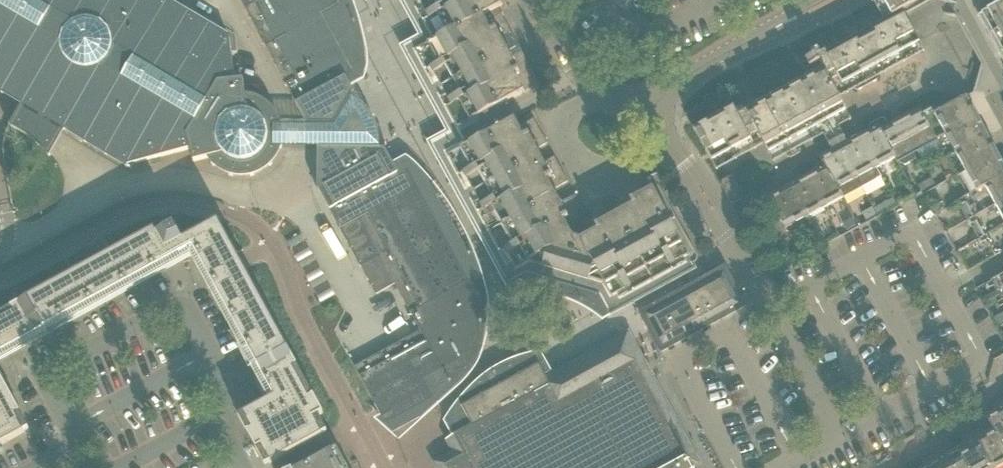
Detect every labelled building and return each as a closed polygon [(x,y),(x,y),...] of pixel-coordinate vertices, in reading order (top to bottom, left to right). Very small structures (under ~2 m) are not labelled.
[(135,163),(190,149),(193,162),(207,158),(207,159),(211,163),(214,167),(221,172),(228,175),(235,177),(242,177),(249,177),(256,175),(260,173),(269,167),(277,158),(279,154),(281,147),(283,137),(283,134),(282,127),(280,120),(277,113),(270,105),(269,104),(259,98),(254,96),(252,96),(250,95),(245,94),(243,79),(235,80),(229,38),(165,0),(0,0),(0,84),(135,163)] [(297,102),(295,103),(307,124),(334,124),(348,101),(347,101),(337,83),(347,79),(346,78),(355,73),(324,16),(343,6),(340,0),(241,0),(297,102)] [(429,19),(425,21),(435,40),(416,51),(426,71),(432,68),(452,105),(447,108),(458,128),(539,84),(498,8),(502,6),(498,0),(419,0),(429,19)] [(883,21),(882,21),(881,21),(825,52),(824,52),(816,57),(819,62),(819,63),(819,64),(823,70),(804,81),(785,91),(766,102),(746,113),(738,117),(733,108),(714,119),(694,129),(707,155),(722,181),(721,185),(730,202),(734,203),(737,201),(738,201),(742,199),(750,198),(767,197),(785,230),(792,232),(803,226),(805,220),(804,219),(881,177),(876,168),(895,158),(897,162),(898,162),(905,165),(916,159),(914,153),(937,141),(968,198),(962,201),(963,203),(959,205),(968,221),(978,215),(999,254),(1002,252),(1002,0),(992,0),(989,2),(982,0),(872,0),(883,21)] [(819,62),(816,57),(816,56),(806,61),(810,69),(819,64),(819,63),(819,62)] [(746,112),(754,107),(747,94),(739,98),(746,112)] [(27,137),(41,114),(23,103),(9,126),(27,137)] [(536,149),(547,143),(534,119),(518,127),(514,119),(454,152),(484,210),(479,213),(506,262),(513,264),(518,273),(585,293),(602,283),(605,290),(609,292),(611,296),(616,294),(621,295),(632,289),(633,291),(672,270),(669,265),(687,255),(687,256),(694,252),(658,185),(645,193),(639,182),(615,195),(623,211),(610,218),(601,203),(589,209),(592,215),(587,218),(583,232),(585,237),(580,239),(573,237),(570,232),(574,230),(579,215),(576,210),(582,207),(575,195),(560,203),(553,190),(568,181),(554,157),(544,163),(536,149)] [(374,150),(374,149),(318,148),(317,188),(329,210),(330,210),(376,294),(395,284),(420,331),(354,367),(380,413),(386,425),(434,399),(424,380),(462,359),(476,339),(481,324),(481,323),(479,300),(406,166),(397,171),(388,180),(374,150)] [(948,182),(956,177),(944,155),(939,158),(946,172),(944,174),(948,182)] [(921,192),(935,184),(932,178),(918,185),(921,192)] [(878,216),(897,205),(893,198),(874,208),(878,216)] [(938,198),(931,202),(936,211),(943,208),(938,198)] [(868,220),(877,215),(873,208),(864,213),(868,220)] [(851,218),(841,223),(845,231),(855,225),(851,218)] [(219,222),(218,222),(183,241),(174,226),(159,235),(156,230),(0,315),(0,355),(189,252),(188,250),(192,248),(274,397),(243,414),(252,430),(247,432),(256,450),(261,448),(270,463),(322,435),(313,419),(323,414),(219,222)] [(980,242),(961,248),(964,258),(983,252),(980,242)] [(707,326),(745,306),(725,270),(692,287),(687,287),(707,326)] [(990,281),(1002,304),(1002,274),(990,281)] [(689,336),(707,326),(687,287),(668,298),(689,336)] [(991,307),(1001,301),(995,291),(985,296),(991,307)] [(661,351),(689,336),(668,298),(641,313),(661,351)] [(1002,325),(1002,313),(994,318),(999,327),(1002,325)] [(636,365),(624,344),(550,385),(531,395),(473,427),(455,437),(464,454),(444,465),(445,467),(692,467),(645,382),(654,377),(645,360),(636,365)] [(550,385),(545,375),(539,365),(520,375),(531,395),(550,385)] [(473,427),(531,395),(520,375),(462,407),(473,427)] [(0,381),(0,445),(24,432),(16,416),(21,414),(2,380),(0,381)] [(989,420),(1002,445),(1002,401),(1001,397),(993,401),(991,405),(995,411),(997,416),(989,420)] [(989,420),(988,421),(993,429),(985,434),(982,427),(978,426),(970,431),(990,467),(999,467),(1002,466),(1002,445),(989,420)] [(970,431),(961,436),(959,440),(963,446),(956,450),(966,467),(990,467),(970,431)] [(944,448),(940,447),(932,452),(941,467),(966,467),(956,450),(947,454),(944,448)] [(932,452),(923,456),(922,460),(926,466),(923,467),(941,467),(932,452)] [(340,467),(321,456),(299,467),(340,467)]
